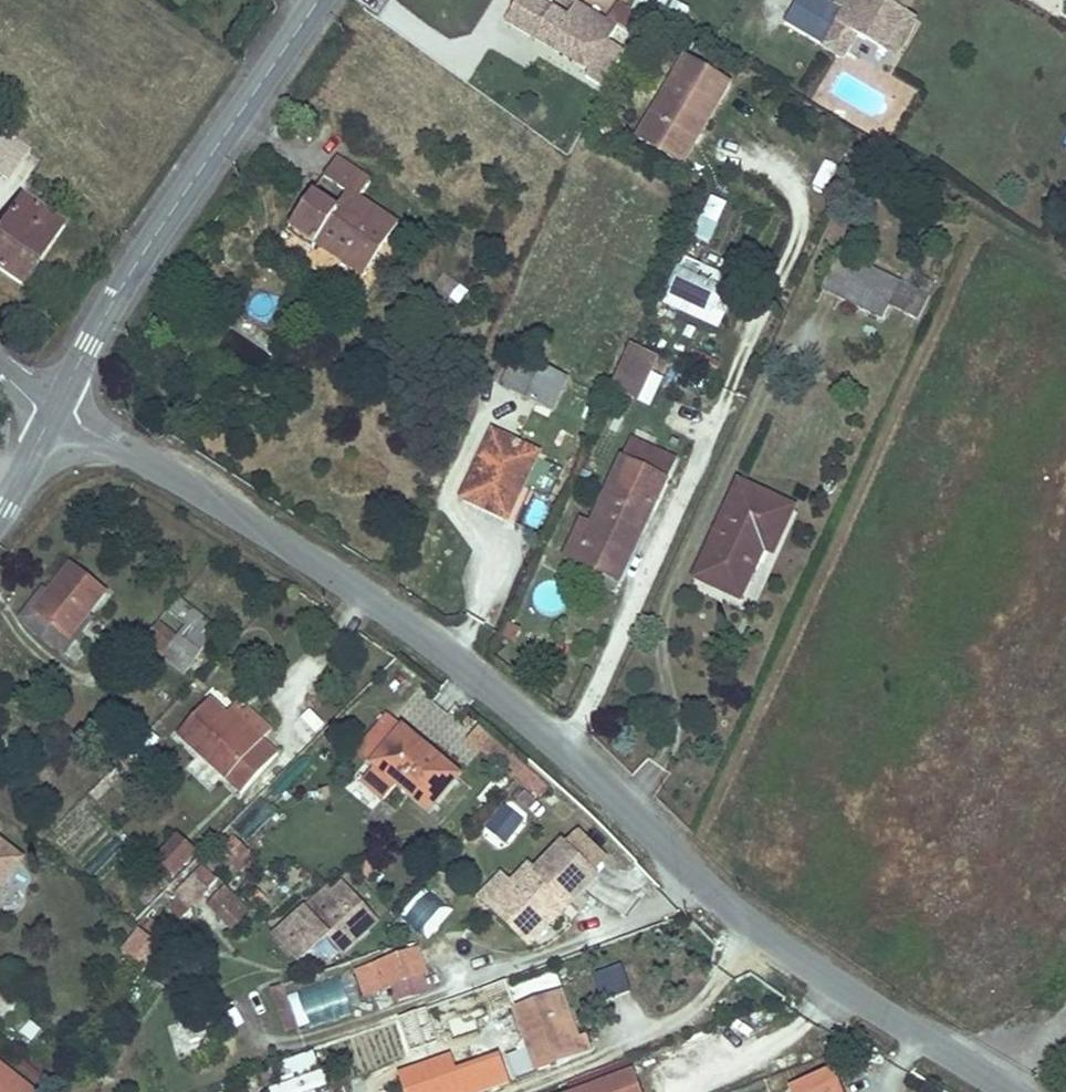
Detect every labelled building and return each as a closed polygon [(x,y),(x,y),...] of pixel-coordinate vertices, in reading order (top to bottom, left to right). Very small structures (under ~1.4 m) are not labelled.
[(622,25),(616,21),(583,1),(574,16),(547,0),(523,0),(512,17),(542,36),(548,27),(568,39),(563,48),(596,69),(592,77),(610,88),(628,50),(612,40),(622,25)] [(638,4),(648,9),(658,2),(655,0),(642,0),(638,4)] [(658,2),(686,19),(694,4),(688,0),(655,0),(658,2)] [(914,0),(854,0),(850,7),(841,1),(839,0),(800,0),(789,19),(849,55),(862,32),(891,49),(913,11),(909,8),(914,0)] [(625,4),(616,21),(622,25),(636,33),(648,9),(638,4),(635,9),(625,4)] [(900,54),(922,16),(913,11),(891,49),(900,54)] [(548,27),(542,36),(563,48),(568,39),(548,27)] [(692,59),(645,138),(688,163),(734,84),(692,59)] [(13,127),(0,142),(0,148),(24,166),(39,147),(13,127)] [(319,190),(297,221),(330,243),(373,271),(405,223),(365,196),(376,180),(343,155),(329,174),(353,190),(342,205),(319,190)] [(329,174),(319,190),(342,205),(353,190),(329,174)] [(0,235),(0,260),(24,278),(66,221),(32,194),(0,235)] [(330,243),(297,221),(293,227),(325,249),(330,243)] [(889,316),(895,305),(907,281),(850,251),(831,286),(889,316)] [(907,281),(895,305),(911,315),(924,290),(907,281)] [(629,346),(610,391),(650,408),(663,378),(652,374),(658,358),(629,346)] [(524,363),(511,392),(560,415),(572,386),(524,363)] [(600,525),(585,558),(627,580),(683,460),(639,439),(600,525)] [(490,443),(465,495),(515,518),(542,459),(510,444),(507,451),(490,443)] [(744,484),(703,576),(746,596),(762,561),(752,558),(760,541),(779,549),(797,508),(744,484)] [(575,554),(585,558),(600,525),(590,521),(575,554)] [(74,643),(108,598),(77,571),(44,615),(34,608),(25,620),(55,647),(64,635),(74,643)] [(181,675),(219,627),(177,594),(166,608),(183,622),(176,632),(158,618),(139,642),(181,675)] [(404,696),(365,737),(380,750),(403,772),(433,801),(461,771),(449,760),(460,748),(404,696)] [(176,744),(241,799),(279,757),(234,716),(226,722),(210,707),(176,744)] [(138,758),(128,750),(120,761),(130,769),(138,758)] [(362,768),(386,790),(403,772),(380,750),(362,768)] [(255,794),(232,833),(254,845),(277,807),(255,794)] [(595,862),(560,829),(536,854),(527,845),(511,863),(520,872),(501,892),(525,914),(544,894),(555,904),(595,862)] [(214,858),(244,876),(257,855),(228,836),(214,858)] [(180,837),(163,854),(177,868),(195,850),(180,837)] [(0,839),(0,890),(25,857),(0,839)] [(511,863),(492,883),(501,892),(520,872),(511,863)] [(193,871),(179,888),(192,901),(207,884),(193,871)] [(309,904),(285,931),(312,954),(335,927),(349,939),(375,909),(347,885),(321,915),(309,904)] [(249,909),(224,886),(209,902),(233,925),(249,909)] [(421,929),(443,911),(427,892),(405,911),(421,929)] [(525,914),(536,924),(555,904),(544,894),(525,914)] [(142,935),(132,949),(144,956),(153,944),(142,935)] [(421,943),(372,961),(382,989),(430,970),(421,943)] [(632,991),(621,960),(592,971),(603,1001),(632,991)] [(382,989),(372,961),(354,968),(364,995),(382,989)] [(299,1031),(357,1007),(343,973),(285,997),(299,1031)] [(581,1031),(564,986),(550,991),(567,1037),(581,1031)] [(511,1006),(528,1052),(550,1044),(556,1063),(593,1049),(586,1030),(581,1031),(567,1037),(550,991),(511,1006)] [(15,1006),(0,994),(0,1026),(15,1006)] [(395,1029),(398,1055),(435,1051),(432,1025),(395,1029)] [(550,1044),(528,1052),(535,1070),(556,1063),(550,1044)] [(501,1050),(455,1064),(451,1051),(396,1069),(404,1091),(482,1091),(512,1083),(501,1050)] [(315,1090),(324,1088),(317,1051),(287,1057),(292,1082),(269,1086),(270,1091),(316,1091),(315,1090)] [(0,1064),(0,1091),(36,1091),(0,1064)] [(630,1068),(567,1091),(639,1091),(630,1068)]
